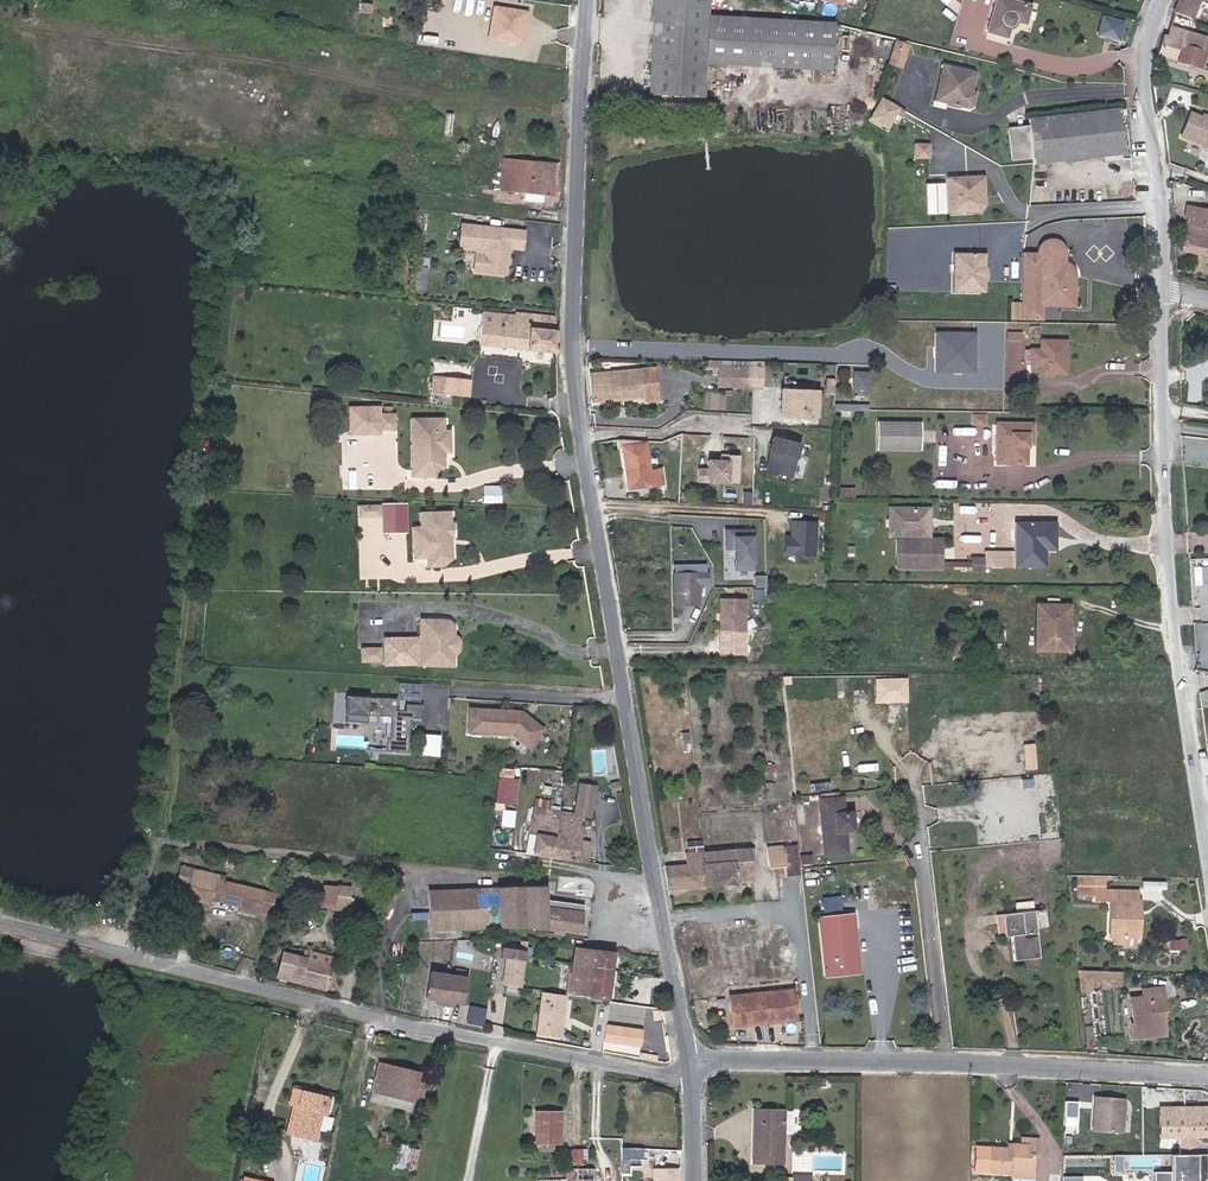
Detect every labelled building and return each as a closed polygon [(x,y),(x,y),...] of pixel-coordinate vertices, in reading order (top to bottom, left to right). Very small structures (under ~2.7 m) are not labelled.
[(649,95),(701,98),(703,64),(829,71),(832,25),(705,18),(706,0),(655,0),(649,95)] [(982,27),(1004,33),(1009,16),(1024,20),(1029,0),(990,0),(982,27)] [(1199,0),(1179,0),(1174,13),(1191,19),(1199,0)] [(509,43),(517,39),(521,14),(493,9),(488,40),(509,43)] [(526,14),(521,14),(517,39),(509,43),(517,44),(522,38),(526,14)] [(1124,41),(1129,20),(1104,14),(1099,35),(1124,41)] [(1163,36),(1158,55),(1200,68),(1207,42),(1207,36),(1170,25),(1167,37),(1163,36)] [(903,40),(888,36),(880,60),(896,64),(903,40)] [(962,68),(957,67),(934,60),(923,96),(950,105),(952,103),(956,90),(955,87),(952,86),(953,82),(957,83),(962,68)] [(886,129),(896,111),(877,101),(867,119),(886,129)] [(1122,155),(1117,110),(1029,119),(1029,126),(1009,128),(1012,160),(1032,158),(1033,164),(1122,155)] [(1187,112),(1179,134),(1207,144),(1207,119),(1195,114),(1187,112)] [(924,156),(925,143),(912,143),(912,156),(924,156)] [(544,192),(546,163),(497,159),(495,188),(544,192)] [(552,163),(546,163),(544,192),(550,193),(552,163)] [(978,177),(947,176),(947,212),(964,212),(964,206),(967,206),(977,197),(978,177)] [(983,177),(978,177),(977,197),(967,206),(964,206),(964,212),(977,212),(983,206),(983,177)] [(944,212),(944,181),(926,181),(926,211),(944,212)] [(1193,200),(1188,222),(1185,221),(1183,231),(1190,232),(1188,239),(1186,239),(1183,253),(1194,255),(1195,252),(1207,254),(1207,203),(1193,200)] [(523,243),(524,231),(461,224),(459,248),(477,250),(486,251),(484,272),(507,275),(509,249),(510,242),(523,243)] [(1064,301),(1065,273),(1063,269),(1061,267),(1055,264),(1054,250),(1053,247),(1051,245),(1049,244),(1044,244),(1041,245),(1039,246),(1037,249),(1037,253),(1014,253),(1014,319),(1035,319),(1035,301),(1064,301)] [(486,251),(477,250),(474,271),(484,272),(486,251)] [(991,292),(991,251),(958,251),(958,292),(991,292)] [(523,348),(551,351),(551,315),(511,311),(511,314),(510,325),(476,322),(474,343),(523,347),(523,348)] [(510,325),(511,314),(477,311),(476,322),(510,325)] [(1018,326),(1002,326),(1002,335),(1018,335),(1018,326)] [(939,346),(975,346),(976,330),(939,329),(939,346)] [(1063,334),(1035,333),(1035,342),(1023,341),(1023,361),(1035,361),(1034,369),(1063,369),(1063,334)] [(642,397),(659,395),(659,374),(643,375),(642,363),(590,368),(592,398),(640,394),(642,397)] [(739,366),(720,365),(720,387),(732,387),(733,383),(738,384),(739,366)] [(748,366),(739,366),(738,384),(748,384),(748,366)] [(757,366),(748,366),(748,384),(756,384),(757,366)] [(872,390),(872,370),(855,370),(855,390),(872,390)] [(464,395),(466,378),(440,376),(438,393),(464,395)] [(810,415),(812,390),(776,388),(775,413),(810,415)] [(980,426),(981,414),(966,414),(966,426),(980,426)] [(430,417),(402,417),(401,472),(423,472),(430,465),(430,453),(436,453),(436,429),(430,429),(430,417)] [(386,419),(368,420),(369,430),(386,429),(386,419)] [(916,423),(872,422),(872,451),(915,451),(916,423)] [(1029,423),(990,423),(989,466),(1022,466),(1023,446),(1028,446),(1029,423)] [(786,475),(794,443),(769,437),(766,449),(767,450),(771,451),(766,470),(786,475)] [(658,483),(655,468),(645,470),(640,443),(617,447),(623,482),(630,481),(631,487),(658,483)] [(766,470),(771,451),(767,450),(763,469),(766,470)] [(436,453),(430,453),(430,465),(423,472),(401,472),(402,478),(426,478),(436,467),(436,453)] [(725,481),(726,460),(705,459),(704,467),(695,467),(694,479),(725,481)] [(850,481),(836,480),(836,492),(850,492),(850,481)] [(358,506),(347,506),(347,518),(358,518),(358,506)] [(370,506),(358,506),(358,518),(370,518),(370,506)] [(925,508),(881,508),(881,538),(892,538),(925,538),(925,508)] [(436,524),(436,513),(410,513),(410,528),(402,528),(403,555),(417,555),(417,564),(432,564),(437,558),(437,546),(434,545),(434,540),(440,540),(440,524),(436,524)] [(442,513),(436,513),(436,524),(440,524),(440,540),(434,540),(434,545),(437,546),(437,558),(432,564),(417,564),(417,570),(434,569),(443,561),(443,540),(446,539),(446,524),(442,524),(442,513)] [(809,555),(811,520),(786,519),(785,535),(779,535),(778,554),(809,555)] [(1038,521),(1009,520),(1008,566),(1027,566),(1028,539),(1037,539),(1038,521)] [(749,567),(747,529),(722,529),(722,541),(727,541),(727,547),(731,547),(732,567),(749,567)] [(935,540),(892,538),(891,565),(934,566),(935,540)] [(973,568),(974,562),(948,560),(948,566),(973,568)] [(692,572),(692,564),(669,563),(669,572),(692,572)] [(692,572),(669,572),(669,603),(693,602),(692,584),(702,584),(702,572),(692,572)] [(739,632),(739,599),(716,599),(715,632),(739,632)] [(1057,623),(1057,605),(1031,604),(1031,648),(1063,648),(1064,624),(1057,623)] [(410,670),(443,670),(443,657),(447,656),(449,654),(450,652),(451,649),(451,647),(450,644),(449,642),(445,639),(444,639),(443,639),(442,639),(441,639),(440,639),(440,638),(440,637),(441,636),(441,635),(441,634),(440,633),(440,632),(440,631),(439,630),(439,629),(438,628),(437,628),(436,627),(435,626),(434,626),(433,626),(432,626),(432,622),(410,623),(410,670)] [(437,623),(432,622),(432,626),(433,626),(434,626),(435,626),(436,627),(437,628),(438,628),(439,629),(439,630),(440,631),(440,632),(440,633),(441,634),(441,635),(441,636),(440,637),(440,638),(440,639),(441,639),(442,639),(443,639),(444,639),(445,638),(445,633),(444,629),(442,627),(441,626),(437,623)] [(971,661),(971,651),(948,650),(947,660),(971,661)] [(369,651),(361,652),(361,666),(369,665),(369,651)] [(361,652),(349,652),(350,666),(361,666),(361,652)] [(1024,683),(1031,683),(1036,682),(1035,674),(1023,674),(1024,683)] [(1032,697),(1031,683),(1024,683),(1025,698),(1032,697)] [(412,719),(412,705),(401,706),(401,713),(392,713),(392,701),(365,702),(366,705),(359,705),(359,701),(337,702),(338,728),(358,728),(358,720),(381,720),(381,741),(378,742),(379,754),(402,754),(401,720),(412,719)] [(515,709),(465,706),(463,728),(508,730),(522,741),(535,724),(522,714),(520,717),(515,714),(517,711),(515,709)] [(1028,747),(1019,748),(1022,770),(1031,769),(1028,747)] [(519,803),(521,777),(516,777),(517,767),(501,766),(498,802),(519,803)] [(615,778),(603,779),(604,789),(616,788),(615,778)] [(573,841),(577,812),(583,813),(588,786),(570,783),(565,810),(554,809),(547,855),(570,859),(573,841)] [(837,794),(820,795),(819,795),(820,811),(844,809),(842,794),(837,794)] [(529,805),(546,808),(547,799),(530,797),(529,805)] [(621,815),(620,804),(609,806),(610,816),(621,815)] [(547,855),(554,809),(546,808),(529,805),(521,851),(547,855)] [(853,825),(851,809),(844,809),(820,811),(822,852),(848,850),(845,826),(853,825)] [(986,844),(1010,840),(1009,833),(985,837),(986,844)] [(580,861),(583,843),(573,841),(570,859),(580,861)] [(790,844),(762,847),(764,866),(779,864),(781,876),(793,874),(790,844)] [(745,849),(699,853),(700,863),(703,883),(749,878),(745,849)] [(700,863),(661,866),(665,887),(703,883),(700,863)] [(210,873),(189,868),(182,895),(204,900),(205,897),(234,903),(233,907),(254,913),(255,909),(265,911),(270,892),(217,879),(209,877),(210,873)] [(1093,874),(1075,874),(1075,891),(1088,891),(1088,885),(1093,885),(1093,874)] [(806,875),(796,877),(797,887),(807,885),(806,875)] [(320,882),(317,907),(346,909),(348,884),(320,882)] [(540,898),(541,884),(424,889),(428,926),(481,924),(538,924),(575,930),(578,910),(539,905),(540,898)] [(1130,890),(1094,888),(1093,898),(1106,899),(1105,934),(1135,936),(1135,924),(1129,924),(1130,900),(1130,890)] [(578,910),(579,903),(540,898),(539,905),(578,910)] [(1006,934),(1009,960),(1034,957),(1031,927),(1040,926),(1038,909),(1003,913),(1006,934)] [(856,969),(849,911),(812,914),(820,973),(856,969)] [(1006,934),(1003,913),(991,914),(994,936),(1006,934)] [(502,956),(499,982),(516,985),(522,937),(517,936),(515,948),(499,946),(497,955),(502,956)] [(271,958),(274,945),(266,943),(264,956),(271,958)] [(601,996),(607,949),(574,944),(571,944),(564,991),(601,996)] [(321,987),(327,963),(304,957),(278,950),(272,975),(321,987)] [(304,957),(327,963),(328,958),(306,952),(304,957)] [(1121,980),(1121,969),(1072,967),(1075,988),(1093,989),(1093,980),(1121,980)] [(466,976),(430,969),(424,995),(434,997),(433,1000),(450,1003),(451,1000),(461,1003),(466,976)] [(788,986),(726,994),(729,1023),(752,1020),(751,1006),(767,1004),(769,1018),(792,1015),(788,986)] [(1158,1010),(1155,986),(1137,988),(1138,995),(1126,997),(1129,1021),(1125,1022),(1127,1037),(1149,1035),(1146,1012),(1157,1010),(1158,1010)] [(560,995),(537,992),(532,1032),(555,1034),(560,995)] [(634,1023),(636,1005),(610,1003),(609,1021),(634,1023)] [(469,1022),(484,1024),(488,1007),(472,1004),(469,1022)] [(751,1006),(752,1020),(769,1018),(767,1004),(751,1006)] [(255,1005),(253,1013),(261,1015),(263,1007),(255,1005)] [(1160,1034),(1157,1010),(1146,1012),(1149,1035),(1160,1034)] [(640,1045),(642,1031),(606,1026),(604,1040),(640,1045)] [(408,1109),(416,1072),(379,1063),(370,1099),(408,1109)] [(322,1090),(297,1085),(296,1089),(322,1094),(322,1090)] [(296,1089),(287,1087),(283,1103),(286,1104),(292,1105),(286,1134),(312,1140),(315,1125),(318,1112),(323,1113),(327,1097),(321,1096),(322,1094),(296,1089)] [(1123,1131),(1125,1103),(1118,1095),(1092,1094),(1089,1129),(1123,1131)] [(292,1105),(286,1104),(280,1133),(286,1134),(292,1105)] [(778,1133),(779,1109),(751,1108),(748,1159),(777,1161),(778,1133)] [(790,1110),(779,1109),(778,1133),(788,1134),(790,1110)] [(552,1143),(557,1143),(558,1111),(536,1111),(535,1142),(541,1142),(547,1143),(552,1143)] [(323,1113),(318,1112),(315,1125),(326,1128),(329,1115),(323,1113)] [(387,1150),(394,1125),(381,1121),(375,1147),(387,1150)] [(1194,1148),(1195,1133),(1191,1133),(1191,1124),(1180,1123),(1178,1147),(1194,1148)] [(1010,1147),(1002,1147),(987,1146),(985,1173),(1011,1174),(1011,1177),(1030,1178),(1031,1156),(1037,1157),(1037,1136),(1019,1135),(1019,1141),(1010,1141),(1010,1147)] [(415,1147),(398,1143),(393,1164),(409,1169),(415,1147)] [(585,1148),(562,1149),(562,1160),(569,1161),(569,1165),(579,1164),(579,1163),(586,1162),(585,1148)] [(639,1152),(622,1152),(622,1174),(629,1174),(629,1166),(639,1167),(639,1152)] [(1159,1180),(1207,1180),(1207,1154),(1174,1153),(1174,1170),(1159,1170),(1159,1180)] [(675,1168),(650,1168),(650,1180),(675,1180),(675,1168)] [(590,1172),(576,1171),(576,1180),(590,1180),(590,1172)]
